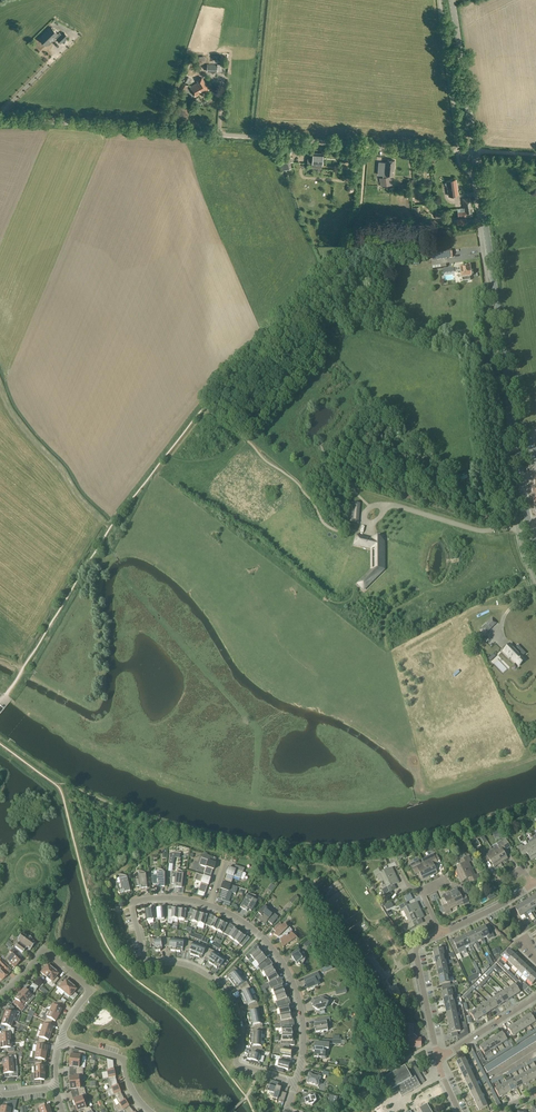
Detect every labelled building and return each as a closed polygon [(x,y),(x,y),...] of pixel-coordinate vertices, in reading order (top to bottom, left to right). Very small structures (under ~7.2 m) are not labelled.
[(51,27),(40,38),(46,45),(53,38),(55,37),(57,39),(61,43),(61,42),(68,36),(64,33),(62,35),(59,32),(58,34),(51,27)] [(217,72),(218,64),(207,64),(207,72),(217,72)] [(196,96),(209,89),(202,77),(197,80),(198,82),(190,87),(196,96)] [(185,92),(189,85),(182,82),(178,88),(185,92)] [(323,164),(323,153),(308,152),(307,163),(313,163),(313,168),(322,169),(322,164),(323,164)] [(292,170),(291,167),(288,158),(280,160),(283,170),(285,169),(286,172),(292,170)] [(394,176),(394,169),(395,169),(395,166),(394,165),(395,160),(387,160),(387,163),(379,162),(378,174),(381,175),(383,175),(383,179),(380,179),(381,186),(384,185),(384,186),(392,185),(391,179),(389,179),(388,176),(388,175),(394,176)] [(449,196),(458,194),(457,188),(459,187),(456,183),(456,179),(447,181),(444,183),(448,188),(449,196)] [(464,208),(471,207),(470,197),(462,199),(464,207),(464,208)] [(465,217),(473,216),(471,207),(464,208),(464,207),(457,208),(459,217),(465,216),(465,217)] [(431,261),(452,258),(451,250),(430,253),(431,261)] [(471,272),(470,267),(460,268),(455,269),(456,272),(460,272),(461,274),(461,279),(462,279),(463,282),(471,281),(470,277),(471,277),(471,276),(472,276),(471,274),(471,273),(471,272)] [(445,278),(447,284),(456,281),(454,275),(445,278)] [(360,504),(352,503),(351,516),(359,517),(360,504)] [(386,579),(395,577),(390,546),(380,548),(381,550),(374,550),(374,545),(353,544),(353,551),(374,553),(374,552),(381,553),(384,572),(378,575),(377,574),(348,588),(352,594),(380,580),(379,579),(385,577),(386,579)] [(496,624),(492,619),(481,629),(485,634),(491,629),(496,624)] [(522,658),(510,645),(503,651),(509,657),(510,657),(516,664),(519,661),(520,660),(522,658)] [(507,859),(503,852),(506,849),(511,847),(505,839),(501,841),(497,844),(499,846),(492,850),(501,863),(507,859)] [(535,858),(535,854),(530,844),(529,844),(523,848),(522,845),(518,848),(523,856),(527,854),(531,861),(535,858)] [(494,867),(501,863),(492,850),(486,854),(484,852),(481,854),(486,863),(490,860),(494,867)] [(202,859),(199,865),(206,868),(203,876),(210,878),(215,863),(209,861),(210,857),(203,854),(202,859)] [(428,857),(422,860),(423,864),(423,863),(430,877),(437,874),(433,866),(438,865),(437,863),(438,863),(435,857),(433,854),(428,857)] [(462,865),(454,869),(458,876),(472,869),(468,862),(471,861),(469,857),(466,858),(460,860),(461,861),(460,861),(462,865)] [(423,863),(423,864),(420,865),(419,863),(411,866),(415,875),(419,873),(423,881),(430,877),(423,863)] [(243,872),(244,869),(235,866),(234,869),(230,868),(224,883),(231,885),(234,877),(243,880),(244,879),(246,875),(245,873),(243,872)] [(381,882),(396,876),(392,869),(383,873),(381,869),(374,872),(376,877),(378,875),(381,882)] [(472,869),(458,876),(461,883),(468,879),(470,883),(479,879),(477,875),(475,876),(472,869)] [(165,887),(165,872),(164,872),(163,871),(162,871),(161,870),(160,870),(158,870),(157,870),(157,878),(153,878),(153,879),(153,881),(153,883),(153,885),(157,885),(157,886),(157,887),(157,888),(158,888),(159,888),(159,887),(165,887)] [(182,888),(184,873),(183,873),(182,872),(181,871),(180,871),(179,870),(178,870),(177,870),(176,878),(171,877),(171,880),(171,882),(171,884),(175,885),(175,886),(174,886),(174,887),(175,887),(175,888),(176,888),(182,888)] [(147,889),(146,873),(145,873),(144,872),(143,872),(141,872),(140,872),(139,872),(138,872),(139,880),(134,880),(135,882),(135,885),(136,887),(140,887),(140,888),(140,889),(141,889),(141,890),(141,889),(142,889),(147,889)] [(210,878),(203,876),(196,874),(194,881),(201,883),(198,892),(205,894),(210,878)] [(130,892),(127,877),(126,876),(125,876),(124,876),(123,876),(121,876),(120,876),(119,876),(121,884),(116,885),(117,887),(118,889),(119,891),(122,891),(123,892),(123,893),(124,893),(125,893),(130,892)] [(396,876),(381,882),(385,889),(382,890),(384,895),(386,898),(393,895),(391,891),(392,891),(390,887),(399,883),(396,876)] [(231,885),(224,883),(217,903),(230,907),(231,903),(226,901),(229,892),(236,894),(238,888),(231,885)] [(450,893),(456,906),(463,903),(464,906),(469,904),(465,896),(461,898),(457,889),(450,893)] [(449,909),(456,906),(450,893),(443,896),(447,905),(443,907),(446,914),(451,912),(449,909)] [(479,898),(482,903),(489,899),(486,894),(479,898)] [(253,909),(254,907),(256,905),(252,903),(255,896),(254,896),(253,895),(252,895),(251,895),(250,895),(249,895),(248,895),(240,908),(245,911),(246,911),(246,912),(247,912),(247,911),(248,911),(248,910),(248,909),(252,911),(253,909)] [(535,907),(535,904),(532,898),(526,901),(532,910),(533,912),(535,911),(535,910),(534,908),(535,907)] [(526,913),(532,910),(526,901),(520,905),(526,913)] [(407,917),(421,910),(417,903),(408,907),(406,903),(399,907),(401,911),(403,910),(407,917)] [(520,905),(515,908),(520,917),(522,920),(525,918),(526,919),(528,918),(529,918),(526,913),(520,905)] [(261,916),(258,920),(264,925),(267,921),(272,925),(278,917),(274,913),(272,915),(266,911),(268,909),(264,906),(258,914),(261,916)] [(168,919),(168,912),(168,910),(164,910),(164,909),(161,909),(157,910),(157,919),(157,920),(164,920),(164,919),(168,919)] [(178,920),(179,910),(172,909),(172,910),(172,912),(168,912),(168,919),(168,924),(172,925),(174,921),(174,919),(178,920)] [(157,919),(157,910),(152,911),(152,910),(149,910),(145,911),(147,922),(154,920),(157,919)] [(188,921),(190,913),(186,913),(186,911),(179,910),(178,920),(185,920),(184,922),(188,922),(188,921)] [(421,910),(407,917),(410,924),(407,925),(409,929),(417,926),(415,921),(424,917),(421,910)] [(198,924),(201,914),(194,912),(194,913),(193,914),(190,913),(188,922),(188,921),(191,921),(191,922),(198,924)] [(208,926),(210,919),(207,918),(207,916),(208,917),(208,916),(201,914),(198,924),(205,926),(205,925),(208,926)] [(217,931),(221,922),(215,919),(214,919),(215,919),(214,921),(210,919),(208,926),(211,928),(217,931)] [(226,935),(230,929),(226,927),(227,925),(227,926),(228,925),(221,922),(217,931),(223,934),(226,935)] [(362,922),(358,924),(360,927),(357,928),(359,932),(366,929),(362,922)] [(522,926),(519,927),(523,933),(526,931),(530,929),(526,923),(522,926)] [(282,926),(280,924),(273,930),(276,933),(274,935),(277,937),(277,938),(277,939),(277,940),(277,941),(278,941),(279,942),(280,942),(281,942),(283,948),(284,948),(283,947),(297,938),(292,933),(292,932),(292,931),(292,930),(288,926),(286,926),(285,924),(282,926)] [(482,939),(483,938),(486,937),(488,940),(491,939),(494,937),(491,931),(487,933),(484,927),(478,930),(482,939)] [(234,941),(240,933),(234,929),(234,930),(233,931),(230,929),(226,935),(229,937),(234,941)] [(483,938),(482,939),(478,930),(472,933),(476,941),(477,941),(480,940),(482,943),(484,942),(483,938)] [(240,933),(234,941),(240,945),(243,947),(247,941),(244,939),(245,938),(246,937),(240,933)] [(477,941),(476,941),(476,942),(476,941),(472,933),(465,936),(470,945),(471,944),(474,942),(476,946),(479,944),(477,941)] [(27,938),(22,934),(21,935),(20,935),(17,938),(18,939),(17,941),(16,940),(12,944),(15,947),(23,952),(22,953),(23,953),(25,949),(26,947),(30,950),(30,951),(35,944),(35,943),(35,944),(31,941),(32,940),(28,937),(27,937),(28,937),(27,938)] [(473,947),(471,944),(470,945),(465,936),(459,938),(463,947),(464,947),(468,945),(470,949),(473,947)] [(466,951),(464,947),(463,947),(459,938),(453,942),(454,943),(451,945),(456,956),(459,954),(463,952),(464,952),(465,954),(467,953),(466,951)] [(166,948),(166,939),(161,939),(161,940),(155,941),(153,940),(152,939),(150,939),(151,945),(155,944),(156,952),(161,951),(160,950),(162,950),(162,947),(166,948)] [(177,941),(171,940),(171,939),(166,939),(166,948),(169,948),(169,950),(171,950),(171,952),(176,952),(177,941)] [(186,950),(189,941),(184,940),(184,942),(177,941),(176,952),(181,953),(181,952),(183,952),(183,949),(186,950)] [(353,948),(359,944),(356,940),(350,944),(353,948)] [(195,957),(199,946),(193,944),(193,943),(189,941),(186,950),(190,951),(189,953),(191,954),(191,955),(195,957)] [(206,958),(210,949),(206,947),(205,949),(199,946),(195,957),(200,959),(200,958),(202,958),(203,956),(206,958)] [(14,968),(18,965),(17,964),(19,962),(18,961),(21,959),(16,955),(18,953),(13,948),(11,950),(12,951),(9,953),(11,955),(6,960),(14,968)] [(442,949),(432,951),(434,958),(444,956),(443,952),(447,951),(446,951),(446,948),(442,949)] [(213,966),(219,957),(214,953),(214,952),(210,949),(206,958),(209,959),(208,961),(209,962),(209,963),(213,966)] [(255,961),(263,954),(258,949),(256,951),(253,949),(245,956),(249,961),(252,958),(255,961)] [(302,954),(299,949),(296,950),(298,953),(292,957),(296,964),(299,962),(301,966),(302,966),(302,965),(303,965),(304,964),(304,963),(304,962),(305,962),(305,961),(305,960),(305,959),(305,958),(305,957),(305,956),(305,955),(305,954),(304,953),(302,954)] [(507,962),(514,955),(509,950),(502,957),(507,962)] [(260,970),(267,965),(264,962),(267,960),(263,954),(255,961),(259,966),(258,967),(260,970)] [(445,962),(444,958),(448,958),(452,957),(451,954),(444,956),(434,958),(435,965),(445,963),(445,962)] [(512,967),(519,960),(514,955),(507,962),(512,967)] [(380,983),(386,979),(370,956),(365,961),(380,983)] [(219,957),(213,966),(217,969),(218,968),(219,969),(221,967),(223,969),(229,962),(226,959),(225,960),(219,957)] [(3,968),(6,966),(0,960),(0,979),(2,981),(9,974),(3,968)] [(447,969),(446,965),(449,964),(454,963),(453,960),(449,961),(449,962),(445,962),(445,963),(435,965),(436,972),(447,969)] [(517,971),(524,964),(519,960),(512,967),(517,971)] [(522,976),(528,969),(524,964),(517,971),(522,976)] [(266,977),(275,972),(272,966),(271,966),(271,967),(269,968),(267,965),(260,970),(262,973),(263,972),(266,977)] [(321,969),(323,973),(333,969),(331,965),(321,969)] [(46,978),(53,970),(50,967),(49,968),(47,966),(41,973),(46,978)] [(232,984),(241,977),(237,972),(238,971),(234,967),(228,973),(231,976),(229,978),(230,979),(229,980),(232,984)] [(447,969),(436,972),(438,978),(448,976),(448,975),(447,972),(451,971),(450,968),(447,969)] [(527,980),(533,973),(528,969),(522,976),(527,980)] [(53,970),(46,978),(54,985),(59,979),(56,977),(58,975),(56,973),(56,972),(53,970)] [(270,987),(278,983),(276,980),(278,978),(279,979),(279,978),(275,972),(266,977),(269,983),(268,984),(270,987)] [(315,988),(315,987),(318,986),(316,981),(321,979),(318,973),(305,978),(307,984),(305,984),(305,985),(304,986),(304,987),(305,988),(306,988),(307,988),(308,990),(311,989),(312,990),(313,990),(314,989),(315,988)] [(535,980),(535,976),(533,973),(527,980),(532,985),(535,980)] [(448,976),(438,978),(439,985),(450,983),(449,978),(453,977),(452,975),(448,975),(448,976)] [(241,990),(249,985),(246,981),(245,982),(241,977),(232,984),(235,988),(236,987),(237,988),(239,987),(241,990)] [(64,993),(71,985),(68,982),(67,983),(65,981),(63,983),(61,981),(56,986),(64,993)] [(275,996),(285,992),(282,985),(282,986),(279,987),(278,983),(270,987),(271,990),(272,989),(275,996)] [(71,985),(64,993),(69,997),(70,997),(73,1000),(77,996),(73,993),(76,990),(74,988),(74,987),(71,985)] [(242,1001),(253,996),(250,990),(251,989),(249,985),(241,990),(243,993),(241,994),(241,996),(240,996),(242,1001)] [(514,996),(520,993),(514,985),(509,988),(514,996)] [(443,993),(441,993),(443,1000),(453,998),(453,997),(452,993),(456,992),(454,986),(442,989),(443,993)] [(34,993),(36,990),(30,987),(28,990),(26,992),(24,989),(19,994),(29,1004),(35,997),(33,995),(34,993)] [(508,1000),(514,996),(509,988),(503,992),(508,1000)] [(508,1000),(503,992),(501,994),(499,991),(496,993),(496,994),(503,1004),(508,1000)] [(277,1005),(285,1003),(284,1000),(287,999),(285,992),(275,996),(277,1002),(276,1002),(277,1005)] [(503,1004),(496,994),(496,993),(494,995),(495,997),(492,999),(497,1007),(503,1004)] [(15,1000),(13,1003),(17,1007),(22,1011),(25,1009),(29,1004),(19,994),(14,999),(15,1000)] [(453,998),(443,1000),(444,1006),(454,1004),(453,1000),(457,999),(461,998),(460,995),(453,997),(453,998)] [(250,1009),(258,1006),(257,1001),(255,1002),(253,996),(242,1001),(244,1005),(246,1005),(246,1007),(249,1006),(250,1009)] [(318,1011),(325,1009),(328,1003),(326,1002),(328,999),(324,996),(315,999),(316,1002),(314,1006),(315,1009),(318,1011)] [(492,1011),(497,1007),(492,999),(486,1003),(492,1011)] [(60,1006),(56,1003),(55,1002),(52,1005),(49,1012),(59,1017),(61,1013),(60,1012),(61,1010),(59,1009),(60,1006)] [(280,1015),(291,1013),(289,1006),(286,1007),(285,1003),(277,1005),(277,1009),(279,1009),(280,1015)] [(455,1011),(456,1010),(455,1007),(458,1006),(458,1003),(454,1004),(444,1006),(446,1013),(456,1011),(455,1011)] [(486,1014),(492,1011),(486,1003),(481,1006),(486,1014)] [(249,1020),(260,1018),(259,1011),(260,1011),(258,1006),(250,1009),(251,1012),(248,1013),(249,1015),(248,1015),(249,1020)] [(481,1018),(486,1014),(481,1006),(476,1010),(475,1010),(481,1018)] [(475,1010),(476,1010),(475,1009),(472,1010),(473,1012),(470,1014),(475,1022),(481,1018),(475,1010)] [(18,1016),(20,1013),(13,1010),(12,1014),(6,1012),(3,1018),(13,1021),(15,1015),(18,1016)] [(44,1014),(41,1020),(44,1021),(51,1024),(52,1021),(55,1022),(56,1020),(57,1020),(59,1017),(49,1012),(46,1010),(44,1014)] [(457,1018),(457,1017),(456,1014),(460,1013),(459,1010),(456,1010),(455,1011),(456,1011),(446,1013),(447,1020),(457,1018)] [(281,1025),(289,1024),(288,1020),(291,1020),(292,1020),(291,1013),(280,1015),(281,1021),(280,1022),(281,1025)] [(524,1018),(530,1026),(535,1023),(530,1014),(524,1018)] [(459,1024),(458,1024),(458,1020),(461,1020),(460,1016),(457,1017),(457,1018),(447,1020),(448,1027),(459,1025),(458,1024),(459,1024)] [(10,1028),(13,1021),(3,1018),(1,1025),(7,1027),(7,1031),(14,1032),(14,1029),(10,1028)] [(254,1029),(263,1029),(263,1024),(261,1024),(260,1018),(249,1020),(250,1025),(251,1024),(251,1026),(254,1026),(254,1029)] [(327,1024),(330,1023),(330,1018),(315,1020),(316,1024),(314,1024),(315,1026),(314,1026),(315,1031),(316,1033),(328,1031),(328,1029),(327,1024)] [(524,1030),(530,1026),(524,1018),(519,1022),(524,1030)] [(50,1027),(51,1024),(44,1021),(43,1025),(41,1031),(51,1035),(52,1031),(51,1030),(52,1028),(50,1027)] [(459,1025),(448,1027),(450,1034),(460,1032),(459,1027),(463,1026),(463,1029),(467,1028),(466,1022),(458,1024),(459,1024),(459,1025)] [(518,1033),(524,1030),(519,1022),(513,1025),(518,1033)] [(282,1035),(293,1035),(293,1027),(292,1027),(292,1028),(289,1028),(289,1024),(281,1025),(280,1028),(282,1028),(282,1035)] [(413,1035),(413,1025),(404,1025),(404,1048),(421,1048),(421,1039),(417,1039),(417,1038),(414,1035),(413,1035)] [(513,1037),(518,1033),(513,1025),(508,1029),(513,1037)] [(250,1040),(262,1040),(262,1034),(263,1033),(263,1029),(254,1029),(254,1033),(252,1033),(252,1035),(251,1035),(250,1040)] [(14,1032),(7,1031),(6,1035),(0,1035),(0,1042),(10,1041),(9,1035),(13,1034),(14,1032)] [(50,1039),(51,1035),(41,1031),(39,1038),(38,1042),(40,1042),(44,1043),(45,1040),(48,1041),(49,1038),(50,1039)] [(496,1037),(501,1045),(507,1041),(502,1033),(496,1037)] [(281,1045),(289,1045),(289,1042),(292,1042),(293,1042),(293,1035),(282,1035),(282,1041),(281,1041),(281,1045)] [(496,1048),(501,1045),(496,1037),(490,1040),(496,1048)] [(261,1047),(262,1040),(250,1040),(250,1045),(251,1045),(251,1047),(254,1047),(253,1050),(262,1052),(263,1047),(261,1047)] [(490,1052),(496,1048),(490,1040),(485,1044),(490,1052)] [(0,1042),(0,1049),(7,1049),(7,1052),(14,1052),(14,1048),(10,1048),(10,1041),(0,1042)] [(44,1043),(40,1042),(38,1042),(37,1046),(36,1052),(40,1053),(46,1054),(47,1050),(46,1050),(46,1047),(44,1047),(44,1043)] [(329,1050),(329,1044),(316,1043),(315,1048),(314,1048),(313,1052),(315,1052),(315,1057),(321,1058),(321,1059),(326,1059),(326,1055),(325,1055),(325,1052),(324,1052),(324,1049),(329,1050)] [(513,1044),(512,1043),(510,1044),(510,1045),(504,1049),(506,1052),(515,1046),(513,1044)] [(484,1056),(490,1052),(485,1044),(479,1047),(484,1056)] [(289,1051),(289,1045),(281,1045),(280,1050),(281,1050),(280,1056),(281,1057),(288,1058),(291,1058),(291,1056),(292,1051),(289,1051)] [(473,1051),(471,1047),(467,1049),(471,1057),(473,1056),(474,1059),(477,1057),(474,1051),(473,1051)] [(262,1056),(262,1052),(253,1050),(253,1054),(250,1053),(250,1055),(249,1055),(247,1060),(251,1061),(250,1063),(260,1066),(260,1064),(260,1063),(258,1062),(260,1056),(262,1056)] [(85,1057),(86,1053),(79,1051),(78,1056),(71,1055),(70,1061),(82,1062),(83,1056),(85,1057)] [(32,1052),(31,1058),(35,1059),(34,1063),(40,1063),(41,1064),(41,1060),(44,1061),(45,1058),(46,1058),(46,1054),(40,1053),(36,1052),(32,1052)] [(483,1067),(489,1063),(495,1059),(493,1056),(488,1060),(486,1062),(484,1059),(481,1052),(477,1054),(480,1060),(483,1067)] [(3,1067),(13,1067),(12,1060),(16,1060),(16,1056),(9,1056),(9,1060),(2,1060),(3,1064),(2,1064),(2,1067),(3,1067)] [(287,1063),(288,1058),(281,1057),(280,1061),(279,1061),(278,1067),(276,1067),(274,1069),(274,1071),(283,1074),(284,1069),(288,1071),(289,1068),(290,1064),(287,1063)] [(459,1068),(468,1064),(465,1058),(456,1062),(459,1068)] [(109,1079),(116,1078),(114,1071),(114,1061),(106,1059),(107,1072),(101,1073),(103,1080),(109,1079)] [(82,1069),(82,1062),(70,1061),(70,1067),(76,1068),(76,1072),(83,1072),(83,1069),(82,1069)] [(41,1064),(40,1063),(34,1063),(34,1067),(34,1074),(45,1074),(45,1070),(44,1070),(44,1067),(41,1067),(41,1064)] [(462,1074),(471,1070),(468,1064),(459,1068),(462,1074)] [(402,1097),(412,1091),(420,1086),(415,1076),(412,1078),(405,1066),(384,1079),(388,1085),(394,1095),(398,1092),(402,1097)] [(13,1067),(3,1067),(3,1068),(2,1068),(2,1071),(3,1071),(4,1074),(10,1074),(10,1077),(17,1077),(17,1073),(15,1073),(15,1067),(13,1067)] [(465,1080),(473,1076),(471,1070),(462,1074),(465,1080)] [(528,1083),(534,1080),(530,1071),(524,1074),(528,1083)] [(83,1076),(83,1072),(76,1072),(76,1077),(70,1078),(70,1084),(82,1082),(81,1076),(83,1076)] [(322,1079),(323,1075),(315,1073),(314,1077),(309,1075),(307,1083),(318,1086),(318,1085),(319,1085),(320,1085),(321,1084),(322,1082),(322,1081),(321,1080),(320,1080),(320,1079),(322,1079)] [(31,1074),(31,1085),(34,1085),(41,1084),(41,1081),(44,1081),(44,1078),(45,1078),(45,1074),(40,1074),(34,1074),(31,1074)] [(522,1086),(528,1083),(524,1074),(518,1077),(522,1086)] [(467,1087),(476,1082),(473,1076),(465,1080),(467,1087)] [(516,1089),(522,1086),(518,1077),(512,1080),(516,1089)] [(114,1095),(121,1093),(118,1086),(116,1078),(109,1079),(112,1089),(106,1091),(109,1098),(114,1095)] [(510,1092),(516,1089),(512,1080),(506,1083),(510,1092)] [(78,1094),(85,1092),(84,1088),(83,1089),(82,1082),(70,1084),(71,1090),(77,1089),(78,1094)] [(277,1087),(278,1084),(272,1082),(271,1087),(267,1085),(265,1091),(274,1094),(272,1101),(277,1102),(277,1101),(283,1103),(286,1094),(280,1092),(281,1089),(277,1087)] [(479,1089),(480,1088),(482,1087),(480,1084),(478,1086),(476,1082),(467,1087),(470,1093),(479,1089)] [(505,1095),(510,1092),(506,1083),(500,1087),(505,1095)] [(499,1098),(505,1095),(500,1087),(494,1090),(499,1098)] [(473,1099),(482,1095),(479,1089),(470,1093),(473,1099)] [(75,1106),(85,1103),(82,1097),(86,1096),(85,1092),(78,1094),(79,1098),(73,1100),(75,1106)] [(129,1107),(125,1101),(121,1093),(114,1095),(119,1105),(114,1108),(117,1111),(121,1111),(123,1111),(129,1107)] [(312,1106),(316,1101),(316,1100),(321,1099),(321,1098),(320,1097),(319,1096),(318,1095),(317,1095),(316,1094),(315,1094),(314,1094),(313,1093),(312,1093),(311,1093),(310,1093),(309,1094),(308,1094),(307,1095),(306,1095),(305,1096),(304,1096),(304,1097),(303,1098),(302,1098),(302,1099),(302,1100),(301,1101),(301,1102),(301,1103),(301,1104),(301,1105),(306,1103),(306,1105),(312,1106)] [(335,1106),(338,1097),(329,1095),(329,1099),(331,1105),(335,1106)] [(476,1105),(487,1100),(485,1097),(483,1098),(482,1095),(473,1099),(476,1105)] [(0,1111),(13,1111),(14,1110),(15,1106),(16,1100),(9,1101),(7,1108),(1,1107),(0,1111)] [(487,1100),(476,1105),(479,1111),(488,1107),(486,1104),(488,1103),(487,1100)] [(74,1107),(75,1111),(77,1111),(84,1110),(85,1111),(89,1111),(92,1111),(90,1107),(89,1107),(87,1102),(85,1103),(75,1106),(74,1107)] [(50,1108),(49,1109),(48,1106),(45,1107),(44,1103),(38,1106),(39,1109),(37,1110),(37,1111),(51,1111),(50,1108)] [(427,1105),(427,1104),(419,1108),(421,1111),(431,1111),(427,1105)]
